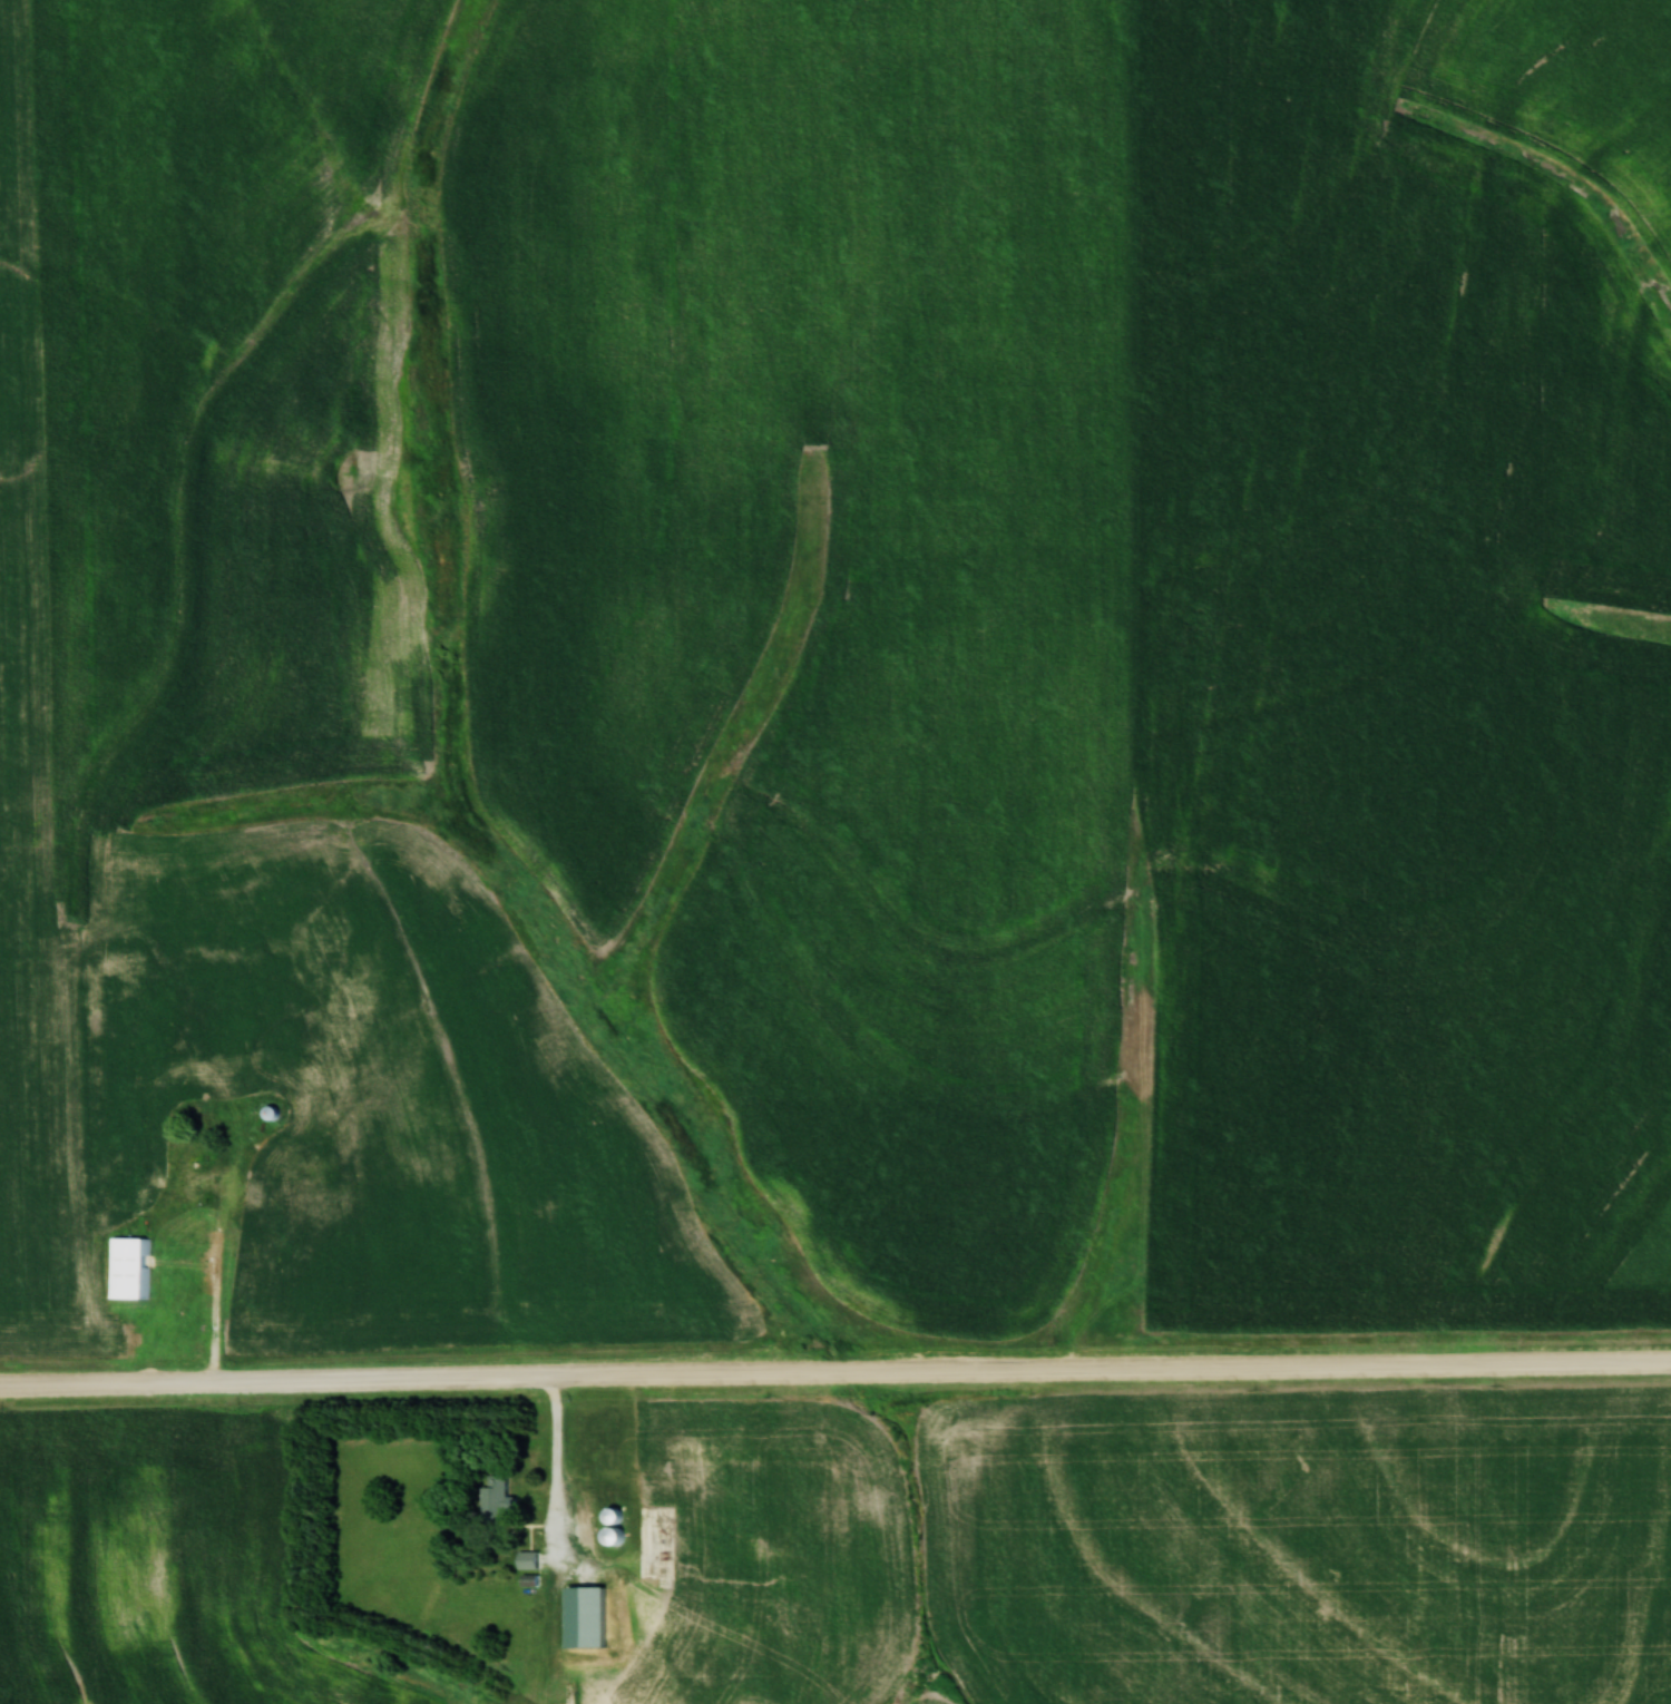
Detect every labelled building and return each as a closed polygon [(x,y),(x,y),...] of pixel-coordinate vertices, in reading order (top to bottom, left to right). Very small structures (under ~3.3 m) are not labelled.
[(149,1299),(149,1238),(111,1238),(111,1299),(149,1299)] [(511,1474),(485,1474),(485,1510),(518,1510),(518,1497),(511,1497),(511,1474)] [(596,1605),(624,1605),(624,1577),(596,1577),(596,1605)]
